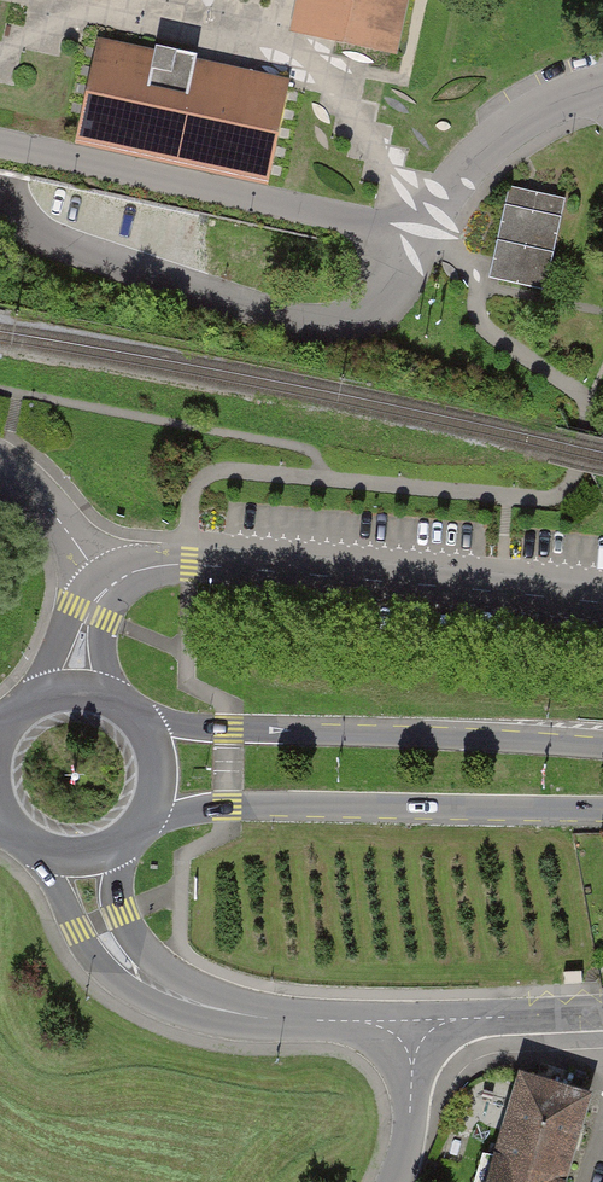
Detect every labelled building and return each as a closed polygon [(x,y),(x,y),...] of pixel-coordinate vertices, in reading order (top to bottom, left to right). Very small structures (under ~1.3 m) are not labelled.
[(296,30),(391,50),(402,0),(303,0),(296,30)] [(102,45),(81,138),(264,179),(284,85),(102,45)] [(544,287),(563,198),(508,186),(488,275),(544,287)] [(520,1072),(488,1181),(561,1181),(588,1092),(520,1072)]
